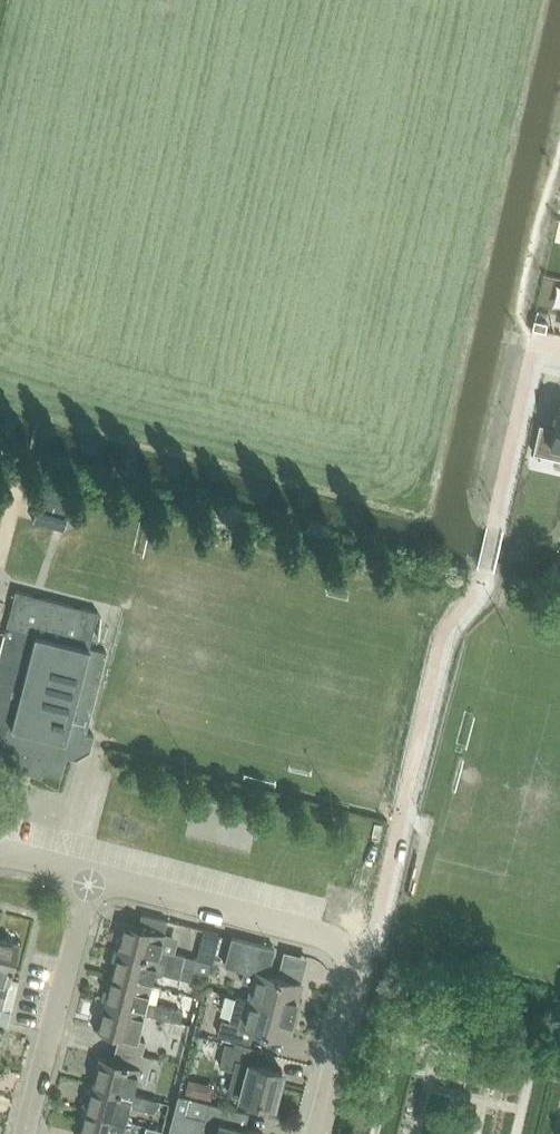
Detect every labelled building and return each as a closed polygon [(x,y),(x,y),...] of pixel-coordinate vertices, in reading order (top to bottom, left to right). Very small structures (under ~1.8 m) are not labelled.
[(547,322),(534,319),(532,328),(545,331),(547,322)] [(533,451),(559,457),(559,400),(554,426),(540,422),(533,451)] [(56,526),(64,528),(74,490),(43,482),(42,488),(34,520),(56,526)] [(0,752),(0,760),(17,764),(16,766),(42,773),(42,771),(61,775),(66,755),(75,758),(90,749),(93,735),(85,733),(106,651),(89,647),(98,611),(15,590),(0,651),(0,746),(1,747),(0,752)] [(124,921),(117,948),(183,965),(186,954),(161,948),(165,932),(138,925),(124,921)] [(232,936),(225,965),(245,970),(242,981),(254,984),(250,1000),(295,1012),(302,984),(267,975),(274,947),(272,946),(232,936)] [(2,1007),(9,982),(19,942),(0,938),(0,1007),(2,1007)] [(117,948),(110,975),(151,985),(154,974),(157,975),(163,972),(180,976),(183,965),(117,948)] [(186,954),(183,965),(193,968),(208,972),(211,961),(196,957),(186,954)] [(183,965),(180,976),(190,979),(193,968),(183,965)] [(110,975),(103,1002),(144,1012),(169,1019),(172,1008),(147,1001),(151,985),(110,975)] [(223,1021),(220,1035),(250,1043),(253,1031),(288,1040),(295,1012),(250,1000),(235,996),(229,1023),(223,1021)] [(103,1002),(96,1028),(122,1035),(119,1048),(142,1054),(145,1041),(137,1039),(144,1012),(103,1002)] [(172,1008),(169,1019),(182,1022),(181,1010),(172,1008)] [(225,1045),(220,1066),(234,1069),(227,1094),(276,1107),(285,1072),(258,1065),(261,1054),(225,1045)] [(97,1056),(90,1082),(134,1093),(138,1078),(145,1080),(150,1063),(151,1056),(142,1054),(119,1048),(115,1061),(97,1056)] [(90,1082),(84,1108),(127,1120),(131,1105),(155,1111),(158,1100),(134,1093),(90,1082)] [(202,1133),(203,1130),(217,1133),(259,1133),(234,1128),(238,1111),(178,1095),(169,1129),(188,1133),(194,1133),(195,1131),(202,1133)] [(77,1133),(123,1133),(127,1120),(84,1108),(77,1133)] [(144,1133),(161,1133),(162,1129),(146,1125),(144,1133)]
